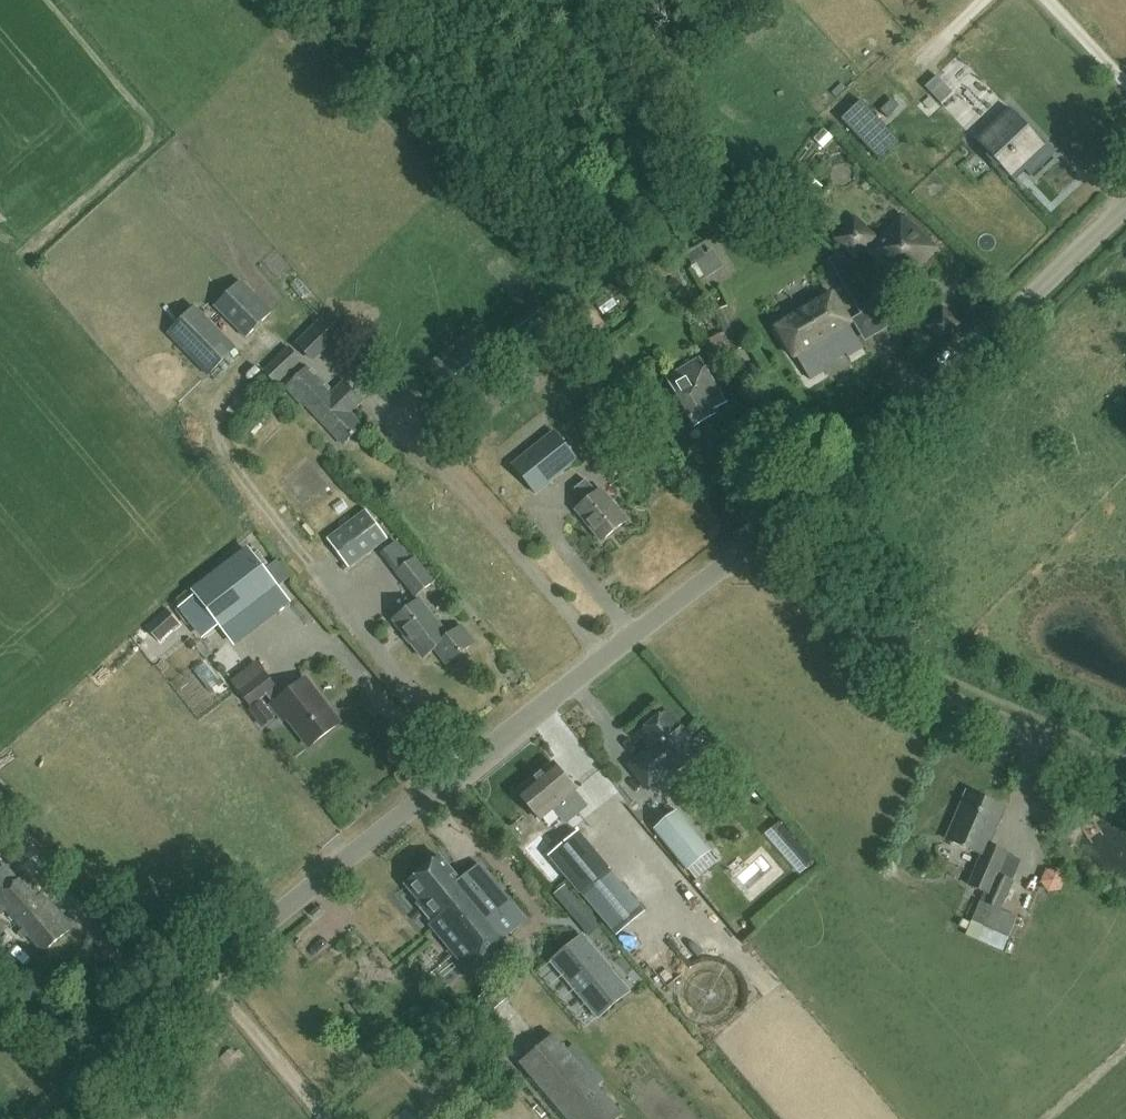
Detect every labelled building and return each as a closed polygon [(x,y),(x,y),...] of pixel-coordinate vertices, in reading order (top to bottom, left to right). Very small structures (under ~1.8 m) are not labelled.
[(942,76),(930,87),(948,106),(960,94),(942,76)] [(863,101),(842,120),(877,160),(898,141),(863,101)] [(975,140),(1019,187),(1021,185),(1015,180),(1025,170),(1030,176),(1053,155),(1009,108),(975,140)] [(903,282),(933,249),(901,219),(880,242),(855,219),(838,238),(858,256),(866,247),(903,282)] [(706,255),(697,260),(707,277),(716,272),(706,255)] [(832,265),(847,279),(857,269),(842,255),(832,265)] [(286,256),(272,266),(287,288),(301,279),(286,256)] [(876,307),(859,278),(849,284),(866,312),(876,307)] [(243,337),(271,310),(241,281),(214,308),(227,321),(243,337)] [(848,357),(863,348),(848,325),(851,323),(832,293),(776,328),(794,358),(796,357),(810,380),(825,371),(823,367),(846,354),(848,357)] [(746,347),(727,306),(714,312),(725,336),(712,342),(718,354),(731,348),(733,353),(746,347)] [(234,347),(194,307),(168,333),(208,373),(234,347)] [(335,334),(321,320),(297,343),(311,358),(335,334)] [(494,366),(467,333),(425,366),(451,399),(494,366)] [(276,385),(302,361),(289,347),(264,371),(276,385)] [(711,411),(726,403),(711,375),(702,357),(666,376),(676,394),(693,426),(713,415),(711,411)] [(363,427),(353,416),(351,413),(363,402),(344,382),(332,394),(308,368),(286,388),(304,406),(306,405),(344,445),(363,427)] [(577,461),(553,432),(512,465),(536,494),(577,461)] [(602,542),(627,521),(601,490),(596,494),(584,481),(574,490),(585,503),(576,510),(602,542)] [(348,568),(387,538),(364,510),(326,540),(348,568)] [(208,611),(222,628),(278,585),(248,546),(192,589),(198,597),(180,610),(191,624),(208,611)] [(413,597),(434,581),(414,557),(395,572),(413,597)] [(461,627),(448,637),(420,601),(393,621),(423,659),(435,649),(447,665),(474,643),(461,627)] [(176,611),(154,629),(165,643),(187,625),(176,611)] [(308,747),(339,723),(305,679),(281,697),(263,674),(239,692),(249,707),(265,695),(272,703),(271,704),(283,722),(287,719),(308,747)] [(674,774),(700,752),(667,712),(640,734),(653,750),(644,757),(643,755),(630,766),(649,789),(671,771),(674,774)] [(562,820),(582,804),(573,793),(576,791),(553,763),(517,792),(539,820),(553,809),(562,820)] [(988,845),(1004,808),(968,792),(947,840),(983,855),(970,886),(989,894),(985,903),(1001,910),(1015,878),(1000,872),(1008,853),(988,845)] [(655,830),(688,870),(710,851),(677,811),(655,830)] [(578,832),(550,856),(617,935),(645,911),(578,832)] [(467,970),(526,920),(479,865),(462,879),(442,856),(408,884),(425,904),(420,908),(431,921),(428,924),(467,970)] [(41,952),(72,926),(46,897),(42,900),(23,878),(12,888),(0,873),(0,904),(41,952)] [(981,901),(967,936),(1003,952),(1018,917),(981,901)] [(629,993),(582,937),(553,961),(601,1017),(629,993)] [(622,1117),(553,1036),(519,1064),(566,1118),(619,1118),(622,1117)] [(651,1060),(639,1065),(646,1083),(659,1078),(651,1060)]
